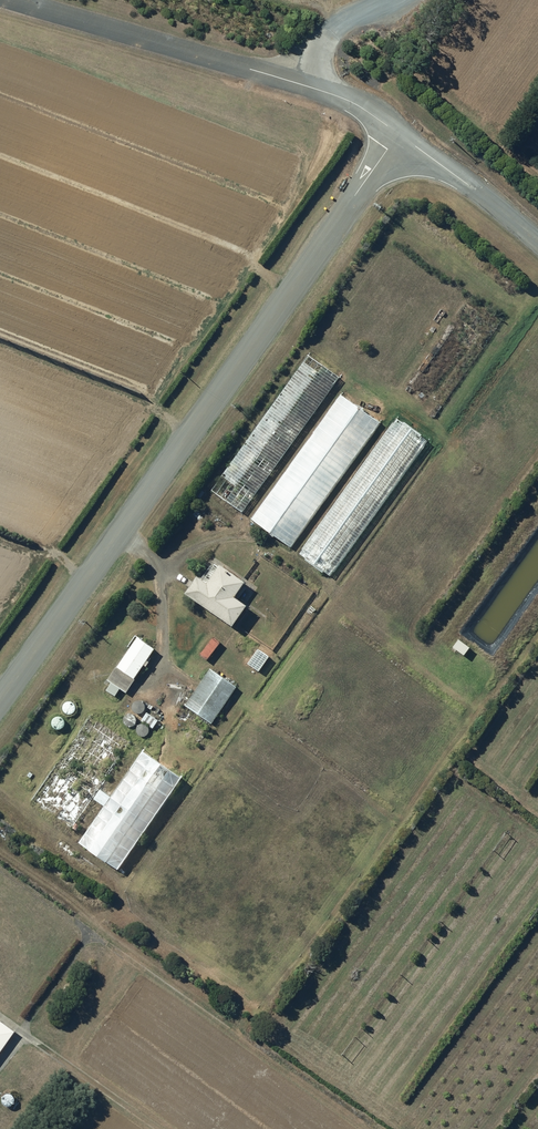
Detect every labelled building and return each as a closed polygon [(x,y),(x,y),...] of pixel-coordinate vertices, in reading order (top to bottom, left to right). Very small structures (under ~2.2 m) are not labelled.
[(309,355),(211,488),(244,513),(343,379),(309,355)] [(342,393),(251,520),(291,549),(383,422),(342,393)] [(401,416),(302,554),(333,576),(432,439),(401,416)] [(201,576),(189,594),(237,626),(251,605),(238,596),(249,581),(224,564),(211,583),(201,576)] [(121,688),(127,693),(158,649),(140,636),(109,680),(113,683),(108,691),(115,696),(121,688)] [(214,668),(186,705),(211,723),(239,686),(214,668)] [(32,798),(72,826),(133,741),(92,712),(32,798)] [(80,842),(120,869),(186,777),(147,749),(112,797),(102,790),(95,799),(105,806),(80,842)] [(19,1030),(0,1017),(0,1057),(19,1030)]
